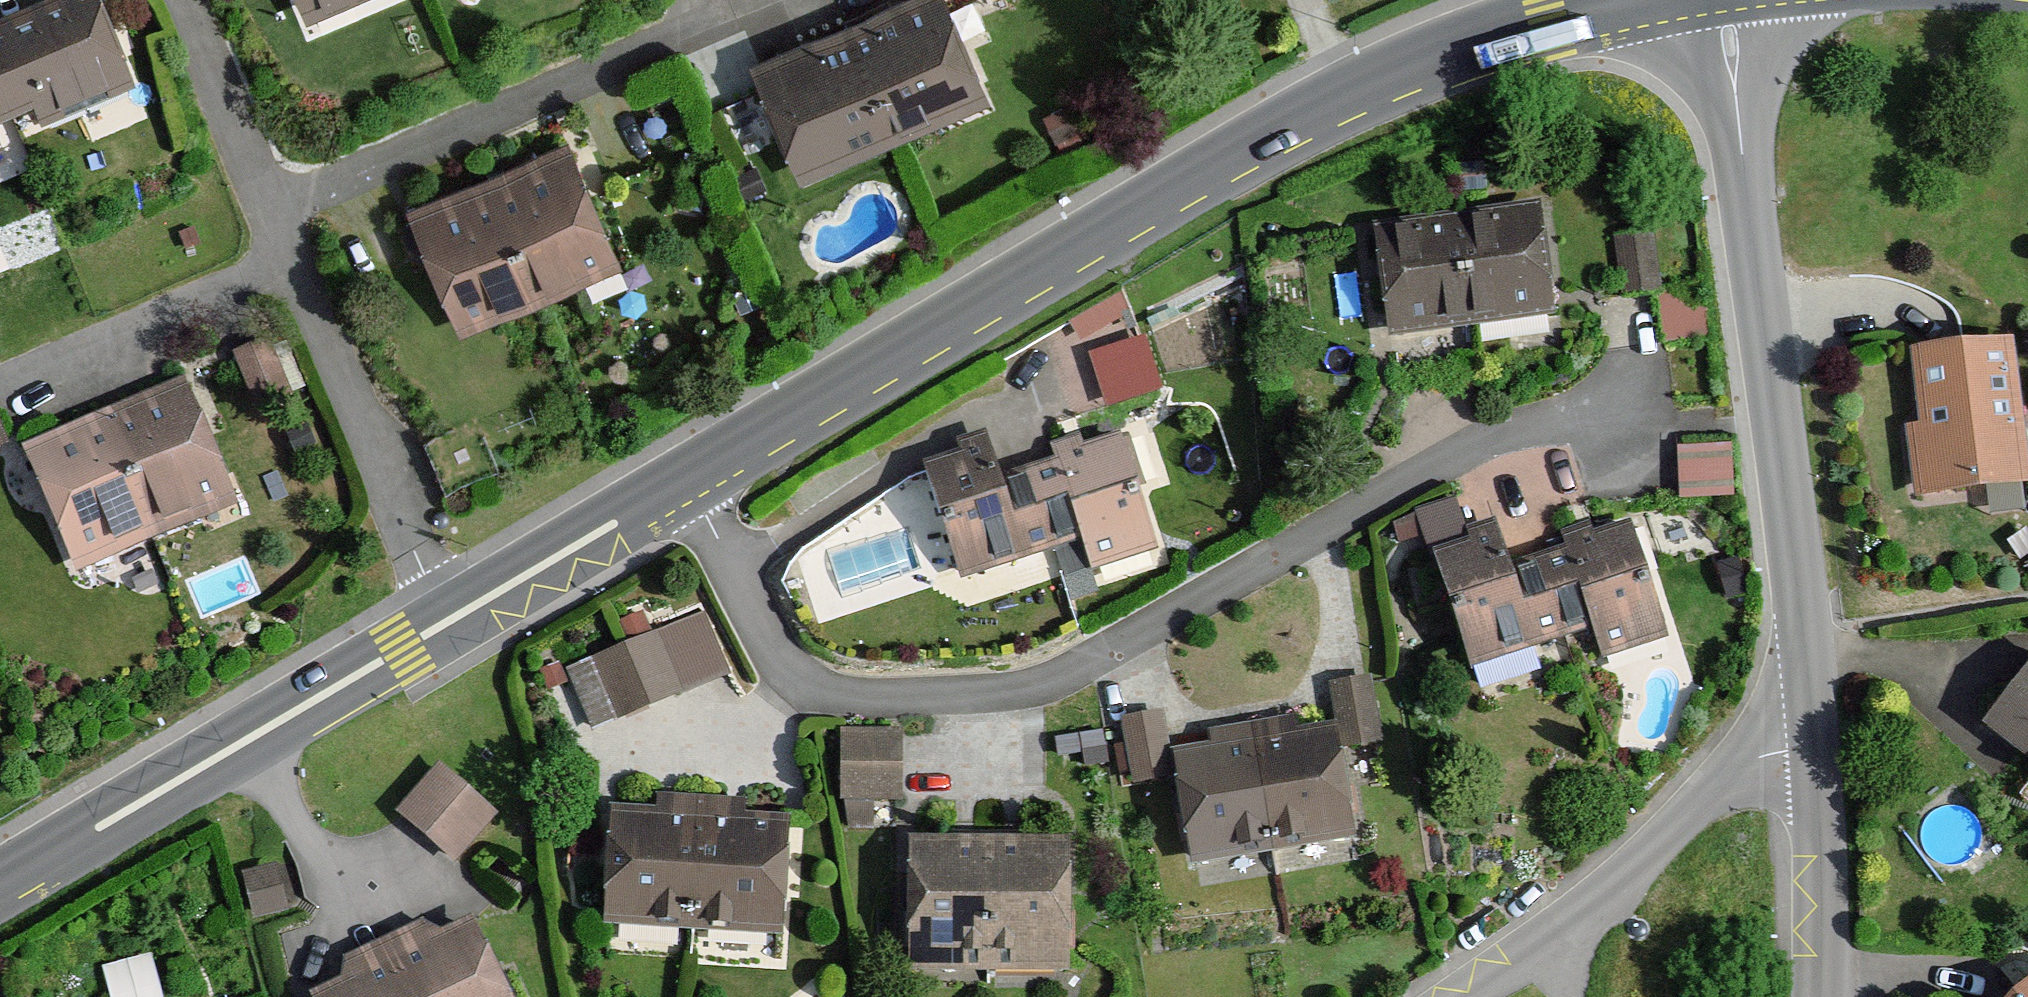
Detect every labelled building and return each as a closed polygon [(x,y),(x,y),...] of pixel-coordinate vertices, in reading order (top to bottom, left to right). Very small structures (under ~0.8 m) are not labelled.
[(0,15),(0,116),(17,109),(28,135),(125,97),(87,0),(39,0),(0,15)] [(303,16),(343,0),(297,0),(303,16)] [(949,0),(902,0),(848,23),(896,136),(988,96),(949,0)] [(896,136),(848,23),(755,62),(804,177),(896,136)] [(623,261),(574,145),(489,181),(538,296),(623,261)] [(538,296),(489,181),(404,216),(453,332),(538,296)] [(1540,200),(1453,212),(1467,323),(1555,310),(1540,200)] [(1453,212),(1371,220),(1382,333),(1467,323),(1453,212)] [(1907,346),(1920,423),(1900,427),(1912,500),(2027,481),(2027,345),(2025,326),(1907,346)] [(1108,406),(1166,387),(1148,332),(1090,350),(1108,406)] [(240,499),(191,384),(106,419),(155,535),(240,499)] [(155,535),(106,419),(21,455),(70,571),(155,535)] [(957,450),(916,463),(952,580),(1044,554),(1019,470),(997,477),(985,431),(954,441),(957,450)] [(1052,461),(1019,470),(1044,554),(1079,543),(1089,570),(1154,550),(1120,431),(1080,443),(1078,435),(1048,445),(1052,461)] [(1677,442),(1679,495),(1735,493),(1733,440),(1677,442)] [(1467,539),(1429,551),(1468,668),(1561,637),(1537,557),(1508,565),(1493,520),(1464,530),(1467,539)] [(1565,549),(1537,557),(1561,637),(1592,626),(1602,657),(1668,637),(1629,520),(1592,529),(1589,523),(1560,532),(1565,549)] [(595,725),(737,668),(712,605),(570,662),(595,725)] [(1984,728),(2027,760),(2027,666),(1984,728)] [(1293,718),(1251,726),(1272,854),(1357,837),(1337,723),(1296,728),(1293,718)] [(839,799),(901,802),(904,727),(842,724),(839,799)] [(1209,744),(1169,748),(1183,871),(1272,854),(1251,726),(1208,733),(1209,744)] [(436,764),(390,813),(448,864),(492,816),(436,764)] [(648,809),(604,805),(596,926),(691,931),(697,798),(650,795),(648,809)] [(742,799),(697,798),(691,931),(778,937),(784,815),(743,813),(742,799)] [(988,838),(903,838),(899,970),(987,973),(988,838)] [(1076,840),(988,838),(987,973),(1073,972),(1076,840)] [(375,940),(399,996),(501,996),(466,918),(431,931),(415,920),(375,940)] [(302,993),(304,996),(399,996),(375,940),(339,958),(336,981),(302,993)] [(168,993),(157,951),(109,964),(118,996),(153,996),(168,993)] [(2011,996),(2027,996),(2027,982),(2011,996)]
